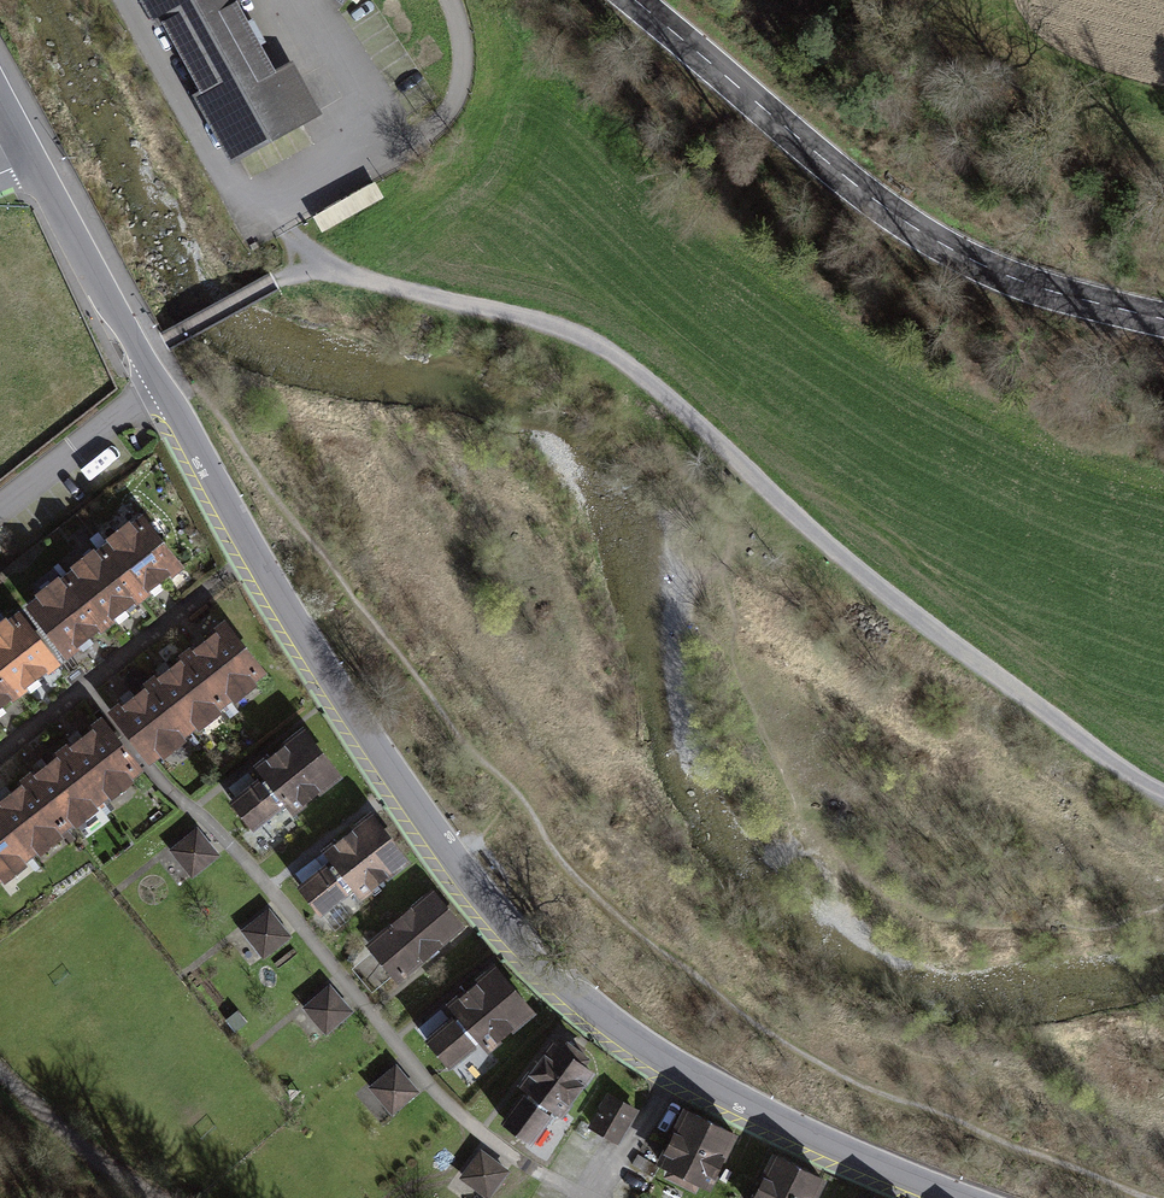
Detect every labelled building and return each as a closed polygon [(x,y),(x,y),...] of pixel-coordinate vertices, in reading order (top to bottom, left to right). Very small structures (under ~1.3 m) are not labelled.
[(229,164),(314,115),(249,0),(136,0),(229,164)] [(359,202),(384,188),(377,176),(352,190),(359,202)] [(150,615),(187,587),(147,534),(110,563),(150,615)] [(113,644),(150,615),(110,563),(72,591),(113,644)] [(76,672),(113,644),(72,591),(35,619),(76,672)] [(68,678),(28,625),(0,647),(0,668),(29,707),(68,678)] [(232,639),(194,668),(238,724),(275,696),(232,639)] [(29,707),(0,668),(0,728),(29,707)] [(194,668),(157,696),(200,753),(238,724),(194,668)] [(157,696),(120,725),(163,781),(200,753),(157,696)] [(115,817),(153,788),(109,731),(71,759),(115,817)] [(298,836),(352,797),(314,744),(260,783),(269,795),(239,818),(264,850),(293,828),(298,836)] [(77,845),(115,817),(71,759),(33,788),(77,845)] [(77,845),(33,788),(0,814),(0,822),(40,874),(77,845)] [(40,874),(0,822),(0,900),(2,903),(40,874)] [(216,853),(195,828),(172,848),(193,873),(216,853)] [(370,919),(419,877),(381,833),(332,875),(338,883),(306,904),(331,938),(363,911),(370,919)] [(407,1000),(475,943),(441,903),(373,959),(407,1000)] [(287,935),(266,910),(243,929),(264,955),(287,935)] [(348,1012),(327,987),(304,1006),(325,1031),(348,1012)] [(517,1055),(547,1031),(510,989),(462,1026),(467,1034),(435,1058),(462,1086),(510,1044),(517,1055)] [(576,1134),(612,1087),(566,1053),(530,1100),(538,1106),(512,1141),(540,1162),(567,1127),(576,1134)] [(416,1093),(395,1067),(372,1087),(393,1112),(416,1093)] [(613,1104),(593,1139),(624,1156),(644,1121),(613,1104)] [(752,1149),(694,1127),(664,1186),(689,1197),(731,1197),(752,1149)] [(480,1150),(460,1178),(487,1197),(488,1197),(508,1170),(480,1150)] [(832,1196),(786,1175),(775,1197),(831,1197),(832,1196)]
